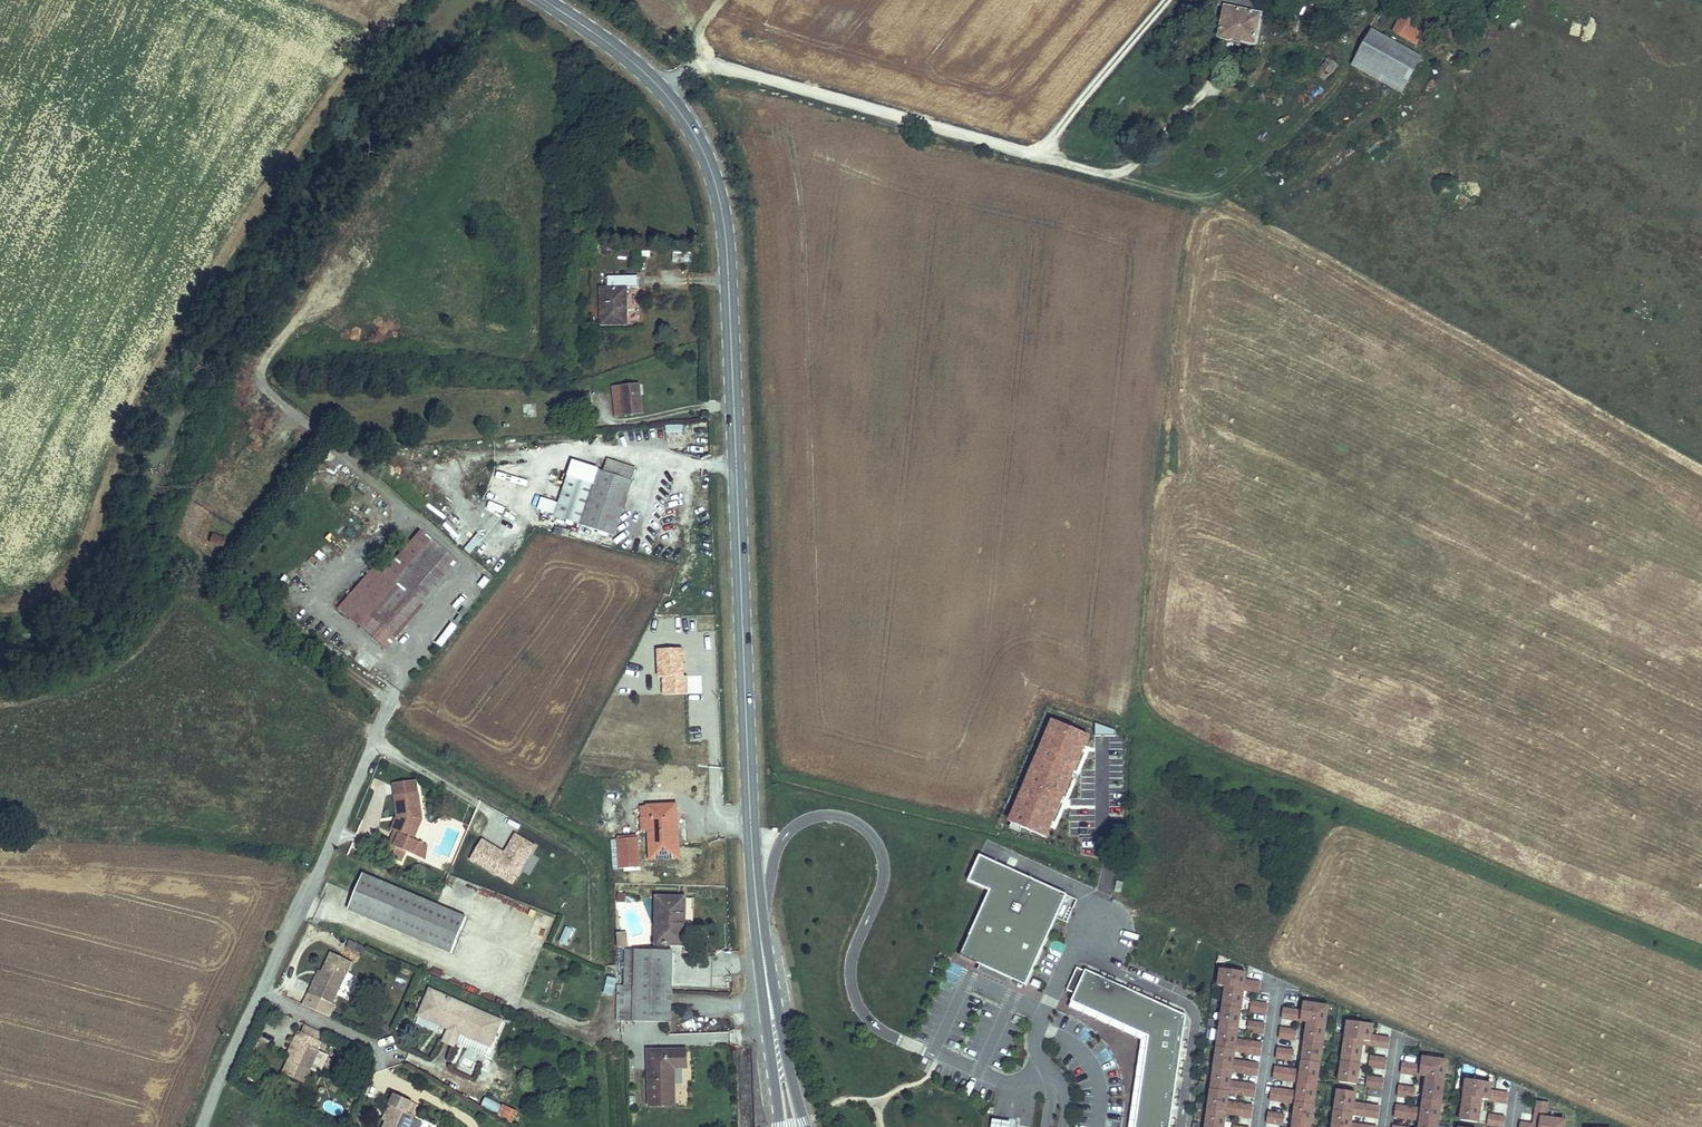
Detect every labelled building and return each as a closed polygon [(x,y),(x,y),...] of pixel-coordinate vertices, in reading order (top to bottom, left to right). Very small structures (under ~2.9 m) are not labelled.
[(1254,0),(1231,0),(1231,1),(1225,0),(1216,0),(1212,15),(1221,17),(1216,50),(1250,56),(1255,22),(1250,21),(1254,0)] [(1391,33),(1403,40),(1414,23),(1402,15),(1391,33)] [(1414,23),(1403,40),(1412,46),(1424,29),(1414,23)] [(1415,60),(1365,32),(1352,57),(1401,85),(1415,60)] [(1331,77),(1340,57),(1327,51),(1319,72),(1331,77)] [(676,251),(675,261),(689,261),(690,252),(676,251)] [(608,311),(600,311),(600,347),(625,347),(625,309),(638,309),(638,295),(607,296),(608,311)] [(632,397),(616,399),(619,430),(637,428),(635,409),(633,408),(632,397)] [(533,416),(536,407),(525,403),(522,412),(533,416)] [(584,408),(575,410),(578,423),(587,421),(584,408)] [(578,423),(575,410),(554,415),(557,428),(578,423)] [(485,466),(479,488),(487,490),(493,468),(485,466)] [(594,499),(581,539),(616,549),(636,482),(608,473),(604,485),(598,483),(594,499)] [(567,491),(555,531),(581,539),(594,499),(567,491)] [(443,525),(448,533),(460,524),(455,516),(443,525)] [(502,542),(509,546),(519,531),(511,527),(502,542)] [(468,549),(478,536),(471,531),(462,544),(468,549)] [(209,542),(223,544),(224,536),(211,534),(209,542)] [(323,558),(328,552),(311,541),(307,547),(323,558)] [(368,632),(434,558),(419,546),(384,587),(374,580),(337,623),(384,664),(393,654),(368,632)] [(215,551),(212,559),(220,562),(223,554),(215,551)] [(458,580),(434,558),(368,632),(393,654),(458,580)] [(489,581),(493,576),(483,568),(479,573),(489,581)] [(472,579),(468,586),(480,594),(484,587),(472,579)] [(441,646),(456,626),(447,619),(431,639),(441,646)] [(415,833),(423,815),(422,784),(398,785),(398,805),(403,807),(396,825),(385,850),(401,857),(406,846),(414,850),(420,835),(415,833)] [(403,807),(398,805),(391,822),(396,825),(403,807)] [(578,827),(585,815),(578,812),(572,824),(578,827)] [(582,834),(591,819),(585,815),(578,827),(576,830),(582,834)] [(678,874),(678,821),(645,821),(645,833),(651,833),(650,874),(678,874)] [(506,850),(479,838),(468,862),(517,884),(536,842),(514,832),(506,850)] [(427,838),(420,835),(414,850),(426,855),(427,838)] [(639,882),(640,852),(620,851),(620,882),(639,882)] [(1027,984),(1068,892),(981,854),(970,879),(991,889),(962,955),(1027,984)] [(467,916),(362,872),(347,909),(452,952),(467,916)] [(1114,890),(1121,892),(1124,881),(1117,879),(1114,890)] [(1069,894),(1059,917),(1067,921),(1077,898),(1069,894)] [(656,955),(682,957),(687,911),(659,908),(656,936),(658,936),(656,955)] [(570,946),(576,929),(565,925),(559,941),(570,946)] [(619,946),(628,946),(627,930),(618,931),(619,946)] [(337,996),(351,962),(329,954),(321,974),(317,984),(313,982),(308,994),(325,1001),(328,992),(337,996)] [(630,960),(627,996),(673,1000),(676,965),(630,960)] [(948,974),(961,974),(961,966),(948,966),(948,974)] [(1252,986),(1252,989),(1261,991),(1263,982),(1246,980),(1248,971),(1223,968),(1221,985),(1227,986),(1245,988),(1245,985),(1252,986)] [(1087,969),(1073,1000),(1150,1036),(1136,1126),(1171,1126),(1187,1014),(1087,969)] [(317,972),(313,982),(317,984),(321,974),(317,972)] [(344,984),(350,986),(355,976),(348,973),(344,984)] [(607,976),(604,993),(613,994),(616,977),(607,976)] [(558,1001),(563,982),(550,978),(545,997),(558,1001)] [(1245,988),(1227,986),(1224,1006),(1242,1009),(1245,988)] [(500,1021),(430,989),(418,1015),(445,1027),(440,1040),(454,1046),(459,1034),(488,1047),(500,1021)] [(673,1000),(627,996),(623,1032),(669,1037),(673,1000)] [(1268,1013),(1270,1004),(1253,1002),(1251,1010),(1268,1013)] [(1285,1008),(1284,1017),(1310,1021),(1327,1023),(1330,1006),(1305,1003),(1304,1011),(1285,1008)] [(1242,1009),(1224,1006),(1221,1026),(1239,1029),(1242,1009)] [(1265,1033),(1267,1024),(1250,1021),(1248,1030),(1265,1033)] [(1327,1023),(1310,1021),(1307,1041),(1324,1043),(1327,1023)] [(1371,1045),(1391,1048),(1392,1039),(1373,1036),(1375,1025),(1350,1021),(1348,1038),(1365,1041),(1372,1042),(1371,1045)] [(262,1037),(269,1040),(275,1028),(268,1024),(262,1037)] [(322,1031),(304,1024),(300,1031),(318,1039),(322,1031)] [(1239,1029),(1221,1026),(1218,1047),(1236,1050),(1262,1054),(1264,1043),(1237,1039),(1239,1029)] [(1281,1037),(1297,1039),(1299,1031),(1282,1028),(1281,1037)] [(283,1075),(304,1084),(319,1051),(316,1049),(320,1040),(318,1039),(300,1031),(298,1030),(294,1040),(298,1041),(292,1054),(283,1075)] [(1344,1062),(1361,1064),(1364,1044),(1365,1041),(1348,1038),(1344,1062)] [(298,1041),(294,1040),(288,1052),(292,1054),(298,1041)] [(1324,1043),(1307,1041),(1304,1061),(1321,1063),(1324,1043)] [(1236,1050),(1218,1047),(1215,1068),(1232,1070),(1259,1074),(1260,1064),(1234,1060),(1236,1050)] [(1278,1057),(1294,1060),(1296,1051),(1279,1048),(1278,1057)] [(1372,1057),(1371,1066),(1388,1068),(1389,1060),(1372,1057)] [(1426,1075),(1443,1078),(1446,1061),(1421,1058),(1420,1066),(1401,1063),(1400,1072),(1426,1075)] [(687,1060),(647,1061),(648,1089),(651,1089),(652,1118),(675,1117),(674,1078),(687,1077),(687,1060)] [(1303,1071),(1276,1067),(1274,1078),(1301,1082),(1318,1084),(1321,1063),(1304,1061),(1303,1071)] [(1341,1082),(1358,1085),(1361,1064),(1344,1062),(1341,1082)] [(1232,1070),(1215,1068),(1212,1089),(1229,1092),(1256,1096),(1257,1085),(1231,1081),(1232,1070)] [(1426,1075),(1423,1099),(1440,1102),(1443,1078),(1426,1075)] [(1369,1078),(1368,1086),(1385,1089),(1386,1080),(1369,1078)] [(1466,1080),(1464,1096),(1481,1099),(1507,1103),(1508,1095),(1489,1092),(1491,1083),(1466,1080)] [(1299,1093),(1273,1089),(1271,1099),(1298,1103),(1315,1105),(1318,1084),(1301,1082),(1299,1093)] [(1398,1086),(1396,1095),(1413,1098),(1415,1089),(1398,1086)] [(1229,1092),(1212,1089),(1209,1110),(1226,1112),(1253,1116),(1254,1106),(1228,1102),(1229,1092)] [(1357,1092),(1340,1090),(1337,1111),(1354,1114),(1380,1118),(1382,1108),(1355,1104),(1357,1092)] [(420,1102),(395,1092),(387,1110),(390,1111),(384,1126),(410,1126),(420,1102)] [(1477,1123),(1481,1099),(1464,1096),(1460,1120),(1477,1123)] [(1440,1102),(1423,1099),(1421,1110),(1395,1106),(1393,1116),(1420,1120),(1437,1123),(1440,1102)] [(1535,1120),(1540,1121),(1539,1125),(1534,1124),(1520,1122),(1520,1126),(1565,1126),(1566,1120),(1546,1117),(1548,1101),(1538,1100),(1535,1120)] [(496,1114),(513,1122),(518,1111),(501,1103),(496,1114)] [(1298,1103),(1294,1125),(1294,1126),(1299,1126),(1311,1126),(1315,1105),(1298,1103)] [(390,1111),(387,1110),(381,1125),(384,1126),(390,1111)] [(1209,1110),(1206,1126),(1224,1126),(1226,1112),(1209,1110)] [(1352,1124),(1354,1114),(1337,1111),(1335,1126),(1369,1126),(1352,1124)] [(1268,1121),(1285,1124),(1286,1115),(1269,1113),(1268,1121)] [(1488,1116),(1487,1124),(1503,1126),(1505,1118),(1488,1116)] [(993,1119),(992,1126),(1012,1126),(1013,1121),(1003,1120),(993,1119)]
